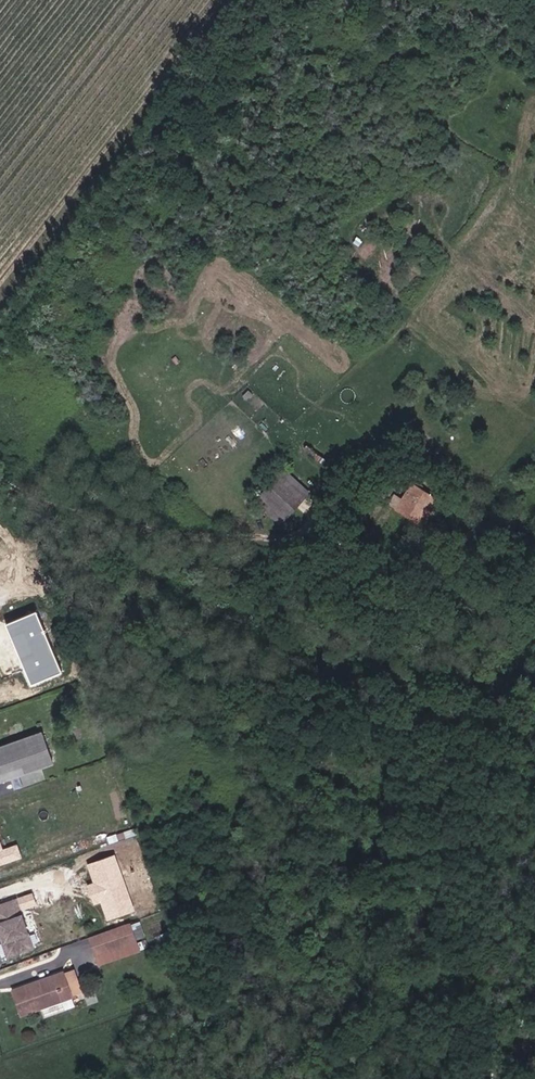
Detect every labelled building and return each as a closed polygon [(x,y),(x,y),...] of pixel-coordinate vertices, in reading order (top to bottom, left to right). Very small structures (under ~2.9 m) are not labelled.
[(282,522),(308,498),(286,474),(260,498),(282,522)] [(425,523),(439,498),(416,485),(402,510),(425,523)] [(4,778),(55,761),(45,732),(0,747),(0,765),(4,778)] [(22,858),(18,842),(4,846),(0,834),(0,864),(22,858)] [(28,949),(24,940),(27,933),(29,932),(30,932),(18,900),(0,906),(0,929),(10,955),(28,949)] [(123,912),(114,914),(116,925),(126,922),(123,912)] [(133,924),(93,938),(102,962),(142,948),(133,924)] [(24,940),(28,949),(34,947),(29,932),(27,933),(24,940)] [(66,972),(15,991),(24,1015),(67,999),(62,988),(71,985),(66,972)] [(62,988),(67,999),(75,996),(71,985),(62,988)]
